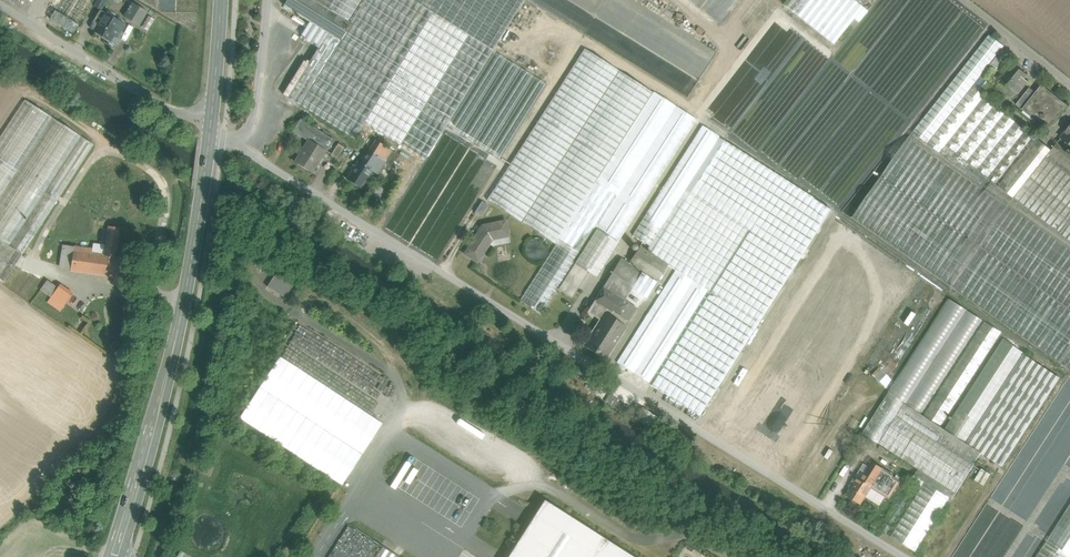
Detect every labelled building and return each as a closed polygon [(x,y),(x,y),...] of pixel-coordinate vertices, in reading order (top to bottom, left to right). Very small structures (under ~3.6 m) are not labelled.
[(55,11),(50,19),(74,33),(79,25),(93,0),(61,0),(55,11)] [(94,6),(100,10),(101,10),(107,0),(98,0),(94,6)] [(314,0),(288,0),(284,6),(328,33),(341,41),(353,24),(349,22),(314,0)] [(412,0),(363,0),(349,22),(353,24),(341,41),(328,33),(288,97),(355,139),(365,123),(425,160),(445,128),(493,51),(493,50),(420,5),(412,0)] [(349,22),(363,0),(314,0),(349,22)] [(420,5),(493,50),(524,0),(424,0),(420,5)] [(707,9),(709,13),(715,14),(707,0),(695,0),(707,9)] [(831,0),(793,0),(777,20),(823,56),(854,18),(831,0)] [(147,12),(133,3),(124,16),(139,26),(147,12)] [(125,24),(106,13),(101,10),(100,10),(91,26),(92,28),(96,31),(95,32),(103,37),(102,37),(108,41),(107,43),(113,47),(115,47),(120,39),(118,37),(125,24)] [(148,16),(142,27),(148,30),(154,19),(148,16)] [(986,31),(917,118),(946,142),(974,107),(983,96),(984,97),(993,86),(988,81),(982,77),(989,68),(988,67),(1005,46),(986,31)] [(584,49),(487,200),(556,245),(520,301),(541,315),(558,289),(572,298),(589,272),(596,277),(697,119),(654,92),(653,93),(584,49)] [(548,85),(493,51),(445,128),(500,161),(548,85)] [(742,59),(706,112),(813,183),(821,184),(820,180),(824,174),(825,169),(830,162),(839,159),(840,151),(833,153),(834,143),(832,136),(825,135),(813,87),(814,81),(809,78),(804,79),(800,76),(799,78),(795,75),(792,76),(779,74),(769,77),(766,74),(767,72),(765,70),(765,64),(757,63),(754,67),(742,59)] [(1013,64),(1000,80),(1001,81),(996,86),(1008,96),(1013,90),(1018,94),(1023,87),(1020,84),(1027,75),(1013,64)] [(995,73),(989,68),(982,77),(988,81),(995,73)] [(1066,106),(1042,87),(1032,99),(1026,106),(1027,107),(1037,115),(1038,116),(1039,114),(1052,124),(1066,106)] [(1026,94),(1017,105),(1024,111),(1027,107),(1026,106),(1032,99),(1026,94)] [(984,97),(983,96),(974,107),(976,108),(946,145),(991,181),(992,181),(1014,198),(1052,150),(984,97)] [(25,99),(0,137),(0,279),(5,282),(94,144),(25,99)] [(1037,115),(1027,107),(1024,111),(1023,112),(1033,120),(1037,115)] [(333,140),(301,120),(294,131),(309,141),(295,162),(312,173),(333,140)] [(719,136),(702,125),(632,235),(649,246),(647,251),(668,265),(676,270),(710,291),(651,384),(651,385),(700,416),(831,209),(719,137),(719,136)] [(1061,138),(1064,140),(1059,146),(1067,152),(1068,150),(1069,150),(1069,149),(1069,127),(1061,138)] [(358,140),(366,143),(371,132),(364,128),(358,140)] [(986,191),(909,137),(852,218),(951,287),(1014,198),(992,181),(986,191)] [(364,153),(347,179),(361,188),(372,171),(377,174),(392,151),(376,140),(367,154),(364,153)] [(345,148),(338,144),(331,155),(338,159),(345,148)] [(1067,152),(1059,146),(1056,144),(1052,150),(1014,198),(1069,242),(1069,155),(1067,152)] [(991,181),(946,145),(941,151),(987,186),(991,181)] [(392,151),(377,174),(388,181),(403,158),(392,151)] [(384,190),(377,185),(371,195),(378,199),(384,190)] [(1014,198),(951,287),(1069,370),(1069,242),(1014,198)] [(482,202),(475,213),(481,217),(489,206),(482,202)] [(483,226),(466,252),(478,260),(492,239),(509,236),(506,222),(483,226)] [(120,228),(109,226),(105,251),(102,251),(101,254),(116,256),(120,228)] [(75,246),(63,245),(60,267),(71,269),(74,250),(75,246)] [(647,251),(640,247),(629,263),(642,272),(657,282),(668,265),(647,251)] [(92,253),(74,250),(71,269),(71,271),(89,273),(92,253)] [(101,254),(92,253),(89,273),(114,277),(117,257),(116,256),(101,254)] [(629,263),(621,258),(603,287),(624,300),(632,289),(642,272),(629,263)] [(676,270),(617,362),(651,384),(710,291),(676,270)] [(657,282),(642,272),(632,289),(646,298),(657,282)] [(293,285),(275,274),(268,287),(285,298),(293,285)] [(47,280),(41,290),(52,297),(58,288),(47,280)] [(73,293),(61,285),(58,288),(52,297),(64,306),(73,293)] [(624,300),(603,287),(592,306),(601,312),(597,318),(602,321),(605,317),(622,327),(626,320),(628,321),(637,308),(624,300)] [(64,306),(52,297),(48,302),(61,311),(64,306)] [(906,323),(913,313),(904,307),(897,316),(906,323)] [(602,321),(588,343),(587,343),(587,344),(597,350),(596,351),(599,352),(606,356),(623,329),(622,327),(605,317),(602,321)] [(352,369),(374,368),(300,322),(296,322),(280,348),(291,355),(298,355),(298,359),(297,361),(300,361),(311,368),(311,359),(312,356),(317,360),(317,366),(314,366),(318,369),(318,373),(335,383),(337,379),(337,369),(346,369),(351,371),(352,369)] [(985,322),(924,416),(940,427),(1002,333),(985,322)] [(1003,338),(944,429),(981,453),(1003,467),(1060,378),(1023,354),(1024,353),(1003,338)] [(281,357),(240,418),(342,485),(383,424),(281,357)] [(924,416),(889,393),(863,433),(918,469),(915,475),(950,498),(952,499),(981,453),(944,429),(940,427),(924,416)] [(883,469),(872,462),(869,467),(861,479),(872,486),(883,469)] [(864,464),(856,476),(858,478),(861,479),(869,467),(864,464)] [(980,467),(972,479),(983,486),(991,473),(980,467)] [(893,474),(883,469),(872,486),(872,487),(886,496),(889,498),(900,481),(893,477),(893,474)] [(424,488),(428,490),(434,475),(426,472),(416,499),(420,500),(424,488)] [(914,475),(880,529),(888,534),(918,487),(920,489),(925,482),(915,475),(914,475)] [(861,479),(858,478),(847,495),(861,504),(867,496),(872,487),(872,486),(861,479)] [(920,489),(891,536),(916,552),(950,498),(925,482),(920,489)] [(886,496),(872,487),(867,496),(879,504),(882,503),(886,496)] [(544,500),(508,556),(633,556),(544,500)] [(1046,542),(1068,556),(1069,556),(1069,504),(1046,542)] [(344,527),(327,556),(396,556),(344,527)] [(1046,542),(1036,556),(1068,556),(1046,542)]
